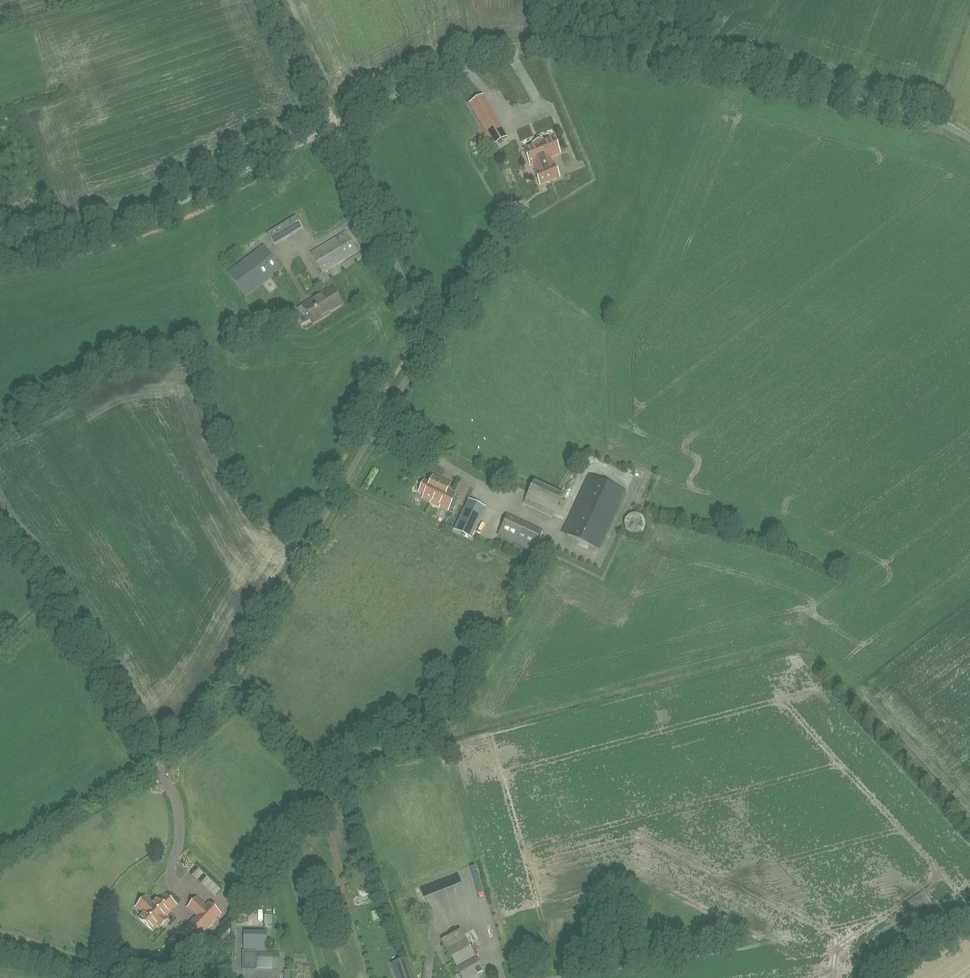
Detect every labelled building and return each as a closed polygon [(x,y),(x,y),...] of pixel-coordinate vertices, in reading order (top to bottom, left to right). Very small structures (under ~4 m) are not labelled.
[(483,96),(469,104),(493,145),(507,137),(483,96)] [(542,140),(538,141),(543,153),(538,155),(549,181),(559,177),(554,165),(553,165),(549,157),(560,153),(553,138),(543,142),(542,140)] [(543,153),(538,141),(533,143),(534,146),(524,150),(530,165),(534,164),(537,172),(535,173),(540,184),(549,181),(538,155),(543,153)] [(517,220),(528,213),(521,202),(511,208),(517,220)] [(273,247),(302,229),(295,218),(266,236),(273,247)] [(322,273),(357,252),(346,233),(311,254),(322,273)] [(263,245),(227,273),(246,297),(281,270),(263,245)] [(322,316),(342,304),(333,290),(315,300),(314,299),(302,307),(312,324),(323,317),(322,316)] [(598,549),(625,492),(589,475),(562,532),(598,549)] [(419,492),(433,499),(430,504),(439,508),(440,506),(448,510),(449,510),(453,512),(459,499),(455,497),(455,496),(446,492),(450,484),(433,477),(430,484),(424,482),(419,492)] [(552,517),(563,495),(533,481),(523,503),(552,517)] [(469,500),(464,510),(459,519),(454,530),(462,534),(470,538),(472,534),(473,535),(474,532),(473,532),(480,517),(485,508),(469,500)] [(645,525),(645,524),(645,523),(645,522),(645,521),(645,520),(644,519),(643,517),(642,516),(641,515),(639,514),(638,514),(637,514),(636,514),(636,513),(635,513),(633,514),(631,514),(630,514),(629,515),(627,516),(627,517),(626,518),(626,519),(625,519),(625,520),(624,521),(624,522),(624,523),(624,524),(624,525),(624,526),(624,527),(625,527),(625,528),(626,530),(627,531),(629,532),(630,533),(631,534),(632,534),(633,534),(634,534),(635,534),(636,534),(638,534),(639,533),(641,532),(642,531),(643,531),(643,530),(644,529),(644,528),(645,527),(645,526),(645,525)] [(498,535),(532,551),(541,532),(507,516),(498,535)] [(167,920),(164,917),(175,905),(165,896),(160,902),(157,899),(152,904),(146,898),(137,907),(143,913),(139,918),(152,930),(158,925),(160,927),(166,921),(167,920)] [(206,907),(198,899),(197,898),(197,899),(189,907),(188,908),(189,909),(197,916),(181,933),(193,944),(220,915),(209,904),(206,907)] [(378,911),(370,913),(373,923),(381,920),(378,911)] [(483,972),(460,930),(441,941),(462,977),(473,977),(483,972)] [(263,951),(263,935),(245,934),(245,951),(263,951)] [(243,952),(243,970),(256,970),(256,952),(243,952)] [(396,977),(413,977),(407,959),(392,964),(396,977)]
